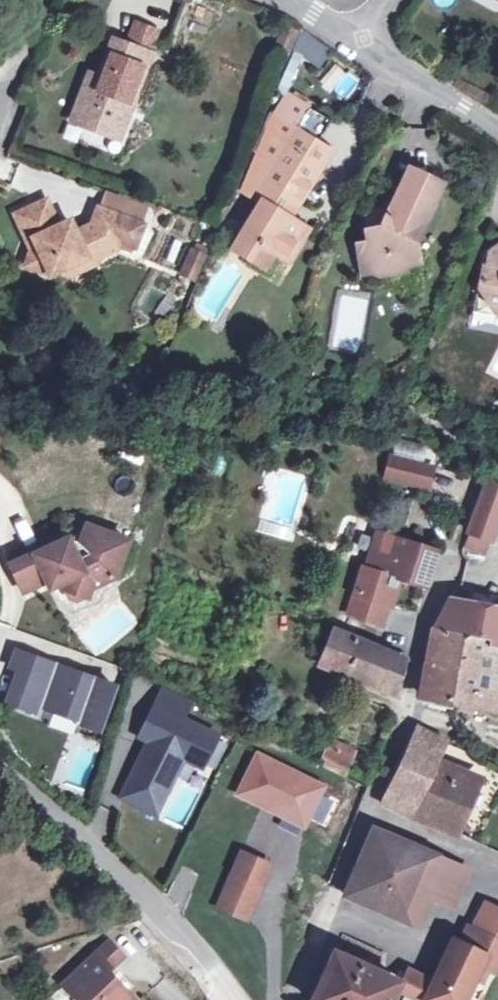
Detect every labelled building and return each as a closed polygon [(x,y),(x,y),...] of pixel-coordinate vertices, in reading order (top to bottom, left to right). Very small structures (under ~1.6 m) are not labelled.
[(133,23),(124,46),(147,54),(156,31),(133,23)] [(301,32),(292,53),(324,66),(333,45),(301,32)] [(147,54),(124,46),(111,41),(97,78),(92,89),(83,85),(70,119),(106,133),(118,102),(129,106),(149,55),(147,54)] [(349,70),(331,86),(342,98),(360,83),(349,70)] [(87,74),(83,85),(92,89),(97,78),(87,74)] [(283,148),(293,131),(307,109),(274,89),(265,112),(234,186),(253,197),(283,148)] [(117,137),(129,106),(118,102),(106,133),(117,137)] [(283,148),(317,168),(328,152),(293,131),(283,148)] [(283,148),(253,197),(260,201),(231,248),(262,267),(271,252),(285,261),(305,229),(280,213),(289,199),(296,203),(317,168),(283,148)] [(440,185),(406,171),(400,186),(389,210),(382,226),(367,229),(369,241),(358,243),(363,271),(372,270),(375,271),(379,273),(383,274),(386,274),(398,272),(400,271),(404,269),(407,266),(409,264),(419,262),(415,241),(426,217),(430,218),(437,202),(433,201),(440,185)] [(76,263),(84,259),(92,255),(103,259),(109,245),(116,248),(122,245),(124,239),(139,244),(147,224),(101,208),(95,224),(78,233),(76,229),(69,232),(65,224),(61,226),(49,200),(17,215),(27,235),(35,238),(37,241),(28,265),(52,274),(60,270),(72,275),(76,263)] [(364,212),(367,229),(382,226),(389,210),(374,203),(364,212)] [(73,221),(65,224),(69,232),(76,229),(73,221)] [(191,246),(180,273),(194,279),(205,252),(191,246)] [(497,247),(487,250),(484,265),(483,265),(478,288),(489,304),(497,305),(497,249),(497,247)] [(87,267),(84,259),(76,263),(72,275),(87,267)] [(489,304),(497,315),(497,305),(489,304)] [(488,374),(497,378),(497,352),(488,374)] [(432,468),(394,459),(389,479),(426,487),(432,468)] [(468,531),(485,537),(490,538),(497,515),(497,488),(486,481),(468,531)] [(86,524),(78,543),(87,550),(95,527),(86,524)] [(113,576),(126,538),(95,527),(87,550),(77,556),(69,539),(67,535),(9,564),(23,590),(44,581),(48,587),(59,583),(67,599),(78,600),(88,596),(91,586),(113,576)] [(485,537),(468,531),(463,543),(481,550),(485,537)] [(377,533),(366,568),(373,571),(424,587),(435,552),(377,533)] [(87,550),(78,543),(72,537),(69,539),(77,556),(87,550)] [(384,578),(372,574),(370,579),(368,585),(380,588),(384,578)] [(470,606),(496,611),(497,599),(497,598),(473,592),(470,606)] [(435,628),(463,634),(488,639),(487,645),(497,647),(497,611),(496,611),(470,606),(449,602),(435,628)] [(435,628),(433,628),(427,660),(421,695),(451,703),(497,712),(497,647),(487,645),(488,639),(463,634),(435,628)] [(403,658),(335,630),(324,657),(348,666),(345,673),(393,693),(403,658)] [(37,704),(91,723),(100,698),(85,693),(88,683),(83,682),(86,676),(12,650),(6,666),(14,669),(25,673),(22,680),(11,676),(2,701),(34,713),(37,704)] [(321,663),(345,673),(348,666),(324,657),(321,663)] [(11,676),(22,680),(25,673),(14,669),(11,676)] [(85,693),(100,698),(106,683),(86,676),(83,682),(88,683),(85,693)] [(159,693),(153,705),(176,716),(182,704),(159,693)] [(176,716),(153,705),(144,726),(152,729),(147,741),(120,798),(155,815),(182,759),(200,767),(215,735),(176,716)] [(51,714),(48,724),(71,732),(75,722),(51,714)] [(152,729),(144,726),(138,737),(147,741),(152,729)] [(381,802),(383,803),(409,815),(438,764),(447,742),(444,741),(416,727),(381,802)] [(77,735),(61,786),(84,794),(100,742),(77,735)] [(336,742),(325,766),(342,774),(344,770),(353,750),(336,742)] [(458,772),(438,764),(409,815),(457,834),(479,779),(458,772)] [(187,823),(198,790),(182,784),(175,802),(177,802),(171,817),(187,823)] [(403,847),(371,832),(345,895),(409,923),(420,897),(437,858),(438,855),(406,840),(403,847)] [(243,851),(220,905),(247,917),(270,863),(243,851)] [(467,871),(437,858),(420,897),(451,910),(467,871)] [(484,902),(464,942),(497,958),(497,909),(484,902)] [(108,941),(96,953),(110,968),(123,956),(108,941)] [(425,999),(426,999),(464,999),(482,962),(485,956),(462,946),(452,941),(433,983),(425,999)] [(462,946),(485,956),(482,962),(496,969),(497,965),(497,958),(464,942),(462,946)] [(360,964),(333,952),(311,999),(344,999),(360,964)] [(96,953),(63,985),(78,999),(130,999),(132,998),(107,971),(110,968),(96,953)] [(360,964),(344,999),(390,999),(398,984),(398,982),(360,964)] [(401,988),(425,999),(433,983),(408,972),(401,988)]
